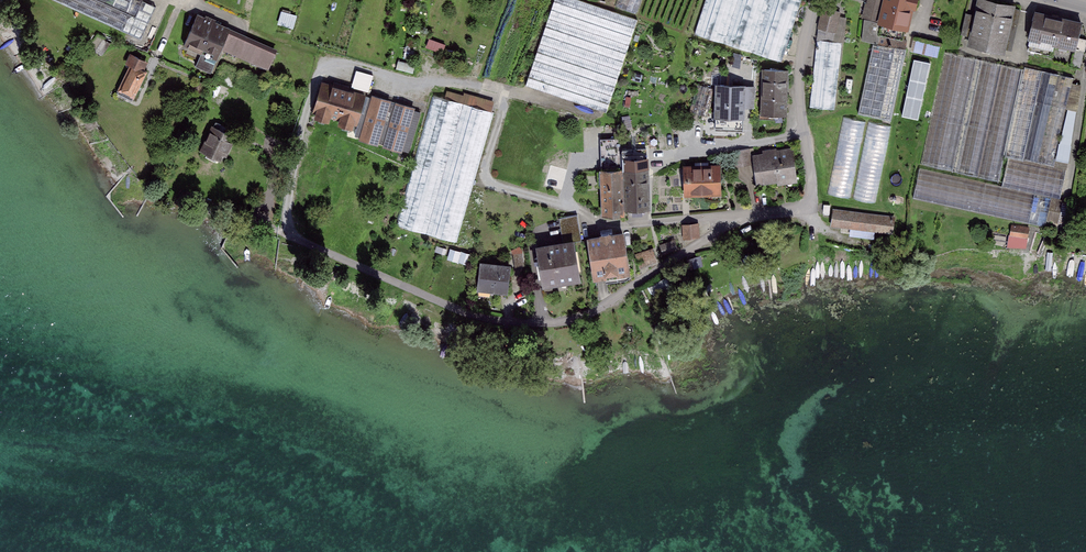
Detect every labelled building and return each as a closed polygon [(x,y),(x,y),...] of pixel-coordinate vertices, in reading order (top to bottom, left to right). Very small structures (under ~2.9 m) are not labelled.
[(136,37),(154,0),(57,0),(136,37)] [(632,18),(574,0),(556,0),(531,78),(605,101),(632,18)] [(799,0),(713,0),(703,32),(780,57),(799,0)] [(917,0),(882,0),(877,19),(911,27),(917,0)] [(1017,6),(990,0),(983,0),(974,38),(1008,46),(1017,6)] [(306,11),(289,7),(285,22),(302,26),(306,11)] [(835,32),(840,11),(828,8),(823,28),(835,32)] [(965,9),(963,34),(974,34),(976,10),(965,9)] [(1039,13),(1033,36),(1075,46),(1081,23),(1039,13)] [(230,30),(197,14),(186,38),(220,53),(230,30)] [(286,52),(237,30),(227,51),(277,73),(286,52)] [(443,52),(447,43),(431,36),(427,46),(443,52)] [(839,44),(817,42),(812,106),(834,107),(839,44)] [(926,52),(939,54),(940,45),(928,43),(926,52)] [(890,116),(903,50),(873,44),(860,110),(890,116)] [(134,96),(150,60),(134,54),(118,90),(134,96)] [(1018,78),(953,63),(929,165),(1000,182),(1006,154),(1065,168),(1078,113),(1062,109),(1072,70),(1023,59),(1018,78)] [(399,61),(398,68),(414,72),(416,65),(399,61)] [(935,67),(911,62),(879,198),(902,204),(935,67)] [(385,73),(365,67),(360,85),(380,91),(385,73)] [(787,111),(787,68),(763,67),(762,111),(787,111)] [(344,87),(325,81),(313,118),(332,124),(344,87)] [(744,84),(716,83),(715,117),(742,118),(744,84)] [(363,94),(344,87),(332,124),(351,130),(363,94)] [(461,245),(479,183),(500,109),(433,90),(394,226),(461,245)] [(424,107),(375,91),(361,136),(410,151),(424,107)] [(608,108),(584,100),(580,111),(604,119),(608,108)] [(889,127),(844,117),(828,191),(874,200),(889,127)] [(238,132),(218,122),(204,151),(224,161),(238,132)] [(631,135),(617,136),(617,157),(632,156),(631,135)] [(796,149),(755,153),(758,184),(799,179),(796,149)] [(1061,169),(1011,157),(1005,183),(1055,195),(1061,169)] [(650,206),(649,160),(629,161),(630,206),(650,206)] [(723,166),(688,168),(689,197),(724,196),(723,166)] [(920,166),(913,196),(1031,223),(1038,193),(920,166)] [(624,169),(602,170),(603,213),(625,213),(624,169)] [(890,215),(839,207),(836,229),(887,237),(890,215)] [(581,236),(578,214),(559,217),(562,239),(581,236)] [(700,236),(699,223),(682,224),(683,237),(700,236)] [(1035,230),(1010,226),(1007,242),(1033,246),(1035,230)] [(624,231),(588,237),(595,278),(630,272),(624,231)] [(674,238),(659,244),(663,254),(678,249),(674,238)] [(574,240),(539,246),(545,286),(580,281),(574,240)] [(659,261),(654,247),(641,252),(646,266),(659,261)] [(450,259),(466,262),(468,251),(451,248),(450,259)] [(688,259),(689,267),(699,267),(698,258),(688,259)] [(482,263),(480,291),(512,293),(514,266),(482,263)]
